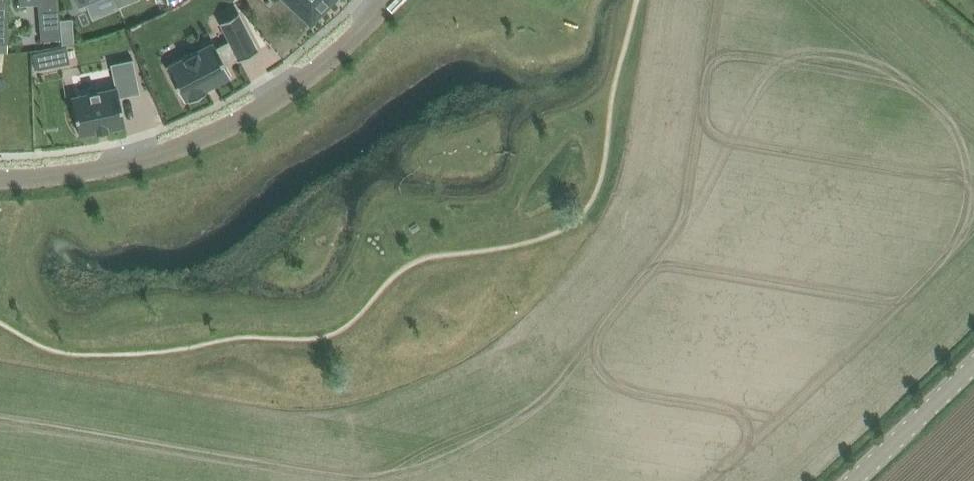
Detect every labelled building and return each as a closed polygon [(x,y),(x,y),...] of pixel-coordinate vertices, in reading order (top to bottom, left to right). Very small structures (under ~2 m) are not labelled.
[(19,3),(38,2),(40,27),(61,25),(59,0),(19,0),(19,3)] [(311,20),(329,0),(290,0),(311,20)] [(240,59),(257,50),(238,12),(220,21),(230,40),(216,47),(213,41),(167,66),(184,100),(189,97),(190,99),(205,91),(204,89),(231,75),(226,65),(239,58),(240,59)] [(60,19),(62,38),(62,44),(75,41),(73,18),(60,19)] [(38,69),(49,67),(46,50),(34,52),(38,69)] [(72,96),(80,133),(125,123),(119,96),(140,92),(133,58),(111,62),(116,87),(72,96)]
